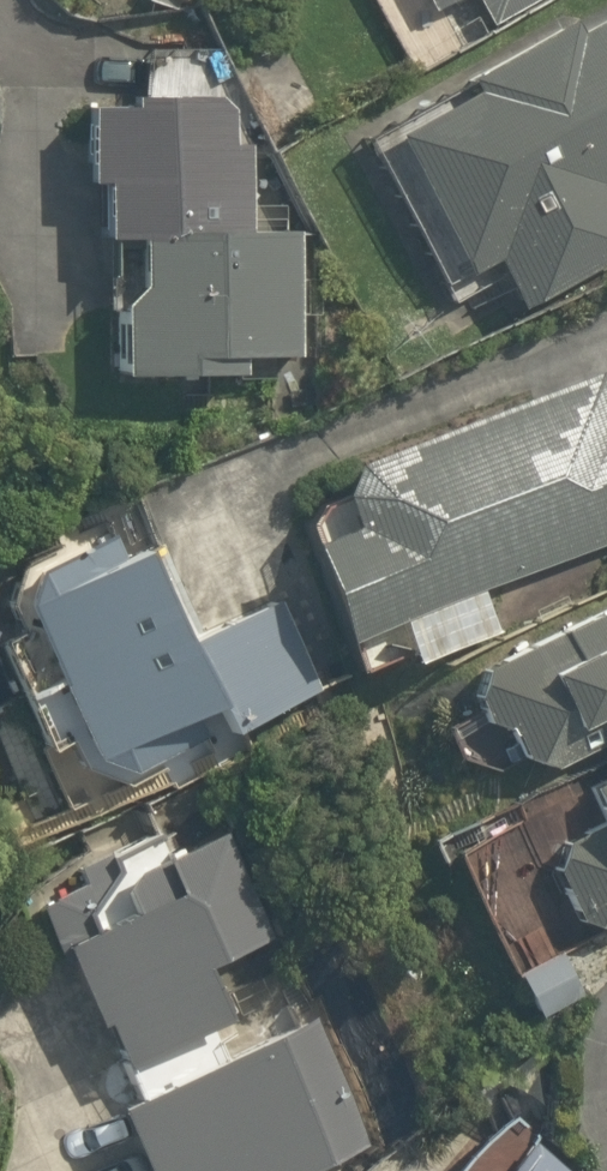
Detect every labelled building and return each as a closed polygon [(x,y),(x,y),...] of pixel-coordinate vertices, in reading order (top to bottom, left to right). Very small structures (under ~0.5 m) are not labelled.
[(419,25),(460,2),(482,42),(557,0),(405,0),(419,25)] [(478,258),(510,318),(606,267),(606,225),(592,197),(606,189),(606,17),(375,140),(446,275),(478,258)] [(83,110),(93,241),(126,238),(131,307),(98,309),(105,396),(291,382),(280,234),(246,236),(239,147),(224,148),(220,100),(83,110)] [(350,530),(292,553),(332,651),(606,540),(606,410),(588,364),(326,470),(350,530)] [(82,782),(134,762),(127,746),(207,716),(216,740),(325,698),(287,601),(169,647),(139,569),(18,616),(82,782)] [(504,784),(565,758),(606,855),(606,616),(459,680),(504,784)] [(204,805),(19,879),(137,1170),(330,1170),(366,1156),(310,1017),(292,1025),(204,805)] [(549,890),(574,949),(606,935),(606,865),(549,890)] [(500,1136),(472,1170),(545,1170),(500,1136)]
